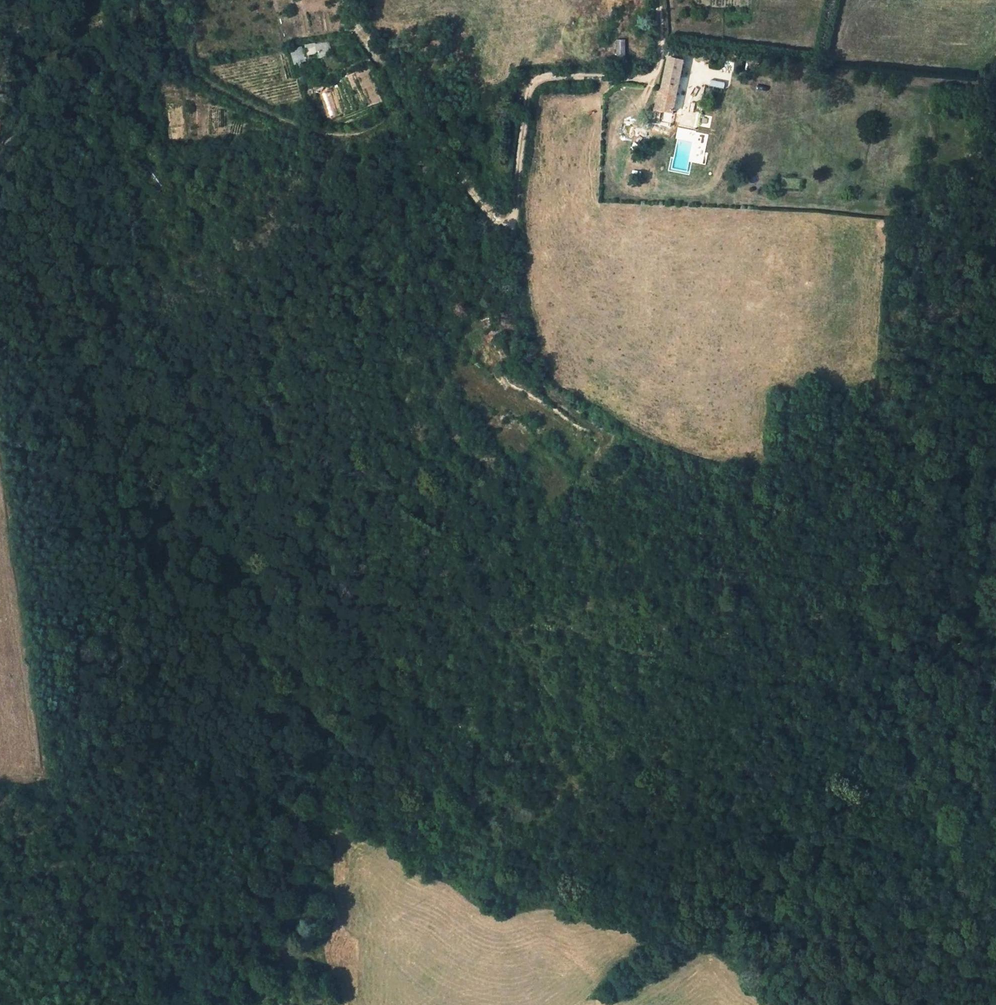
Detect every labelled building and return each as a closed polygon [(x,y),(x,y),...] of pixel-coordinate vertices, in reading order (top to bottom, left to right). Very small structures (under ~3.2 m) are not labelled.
[(327,41),(317,44),(322,57),(332,54),(327,41)] [(616,41),(616,60),(624,59),(624,41),(616,41)] [(302,47),(291,50),(295,65),(306,62),(302,47)] [(697,61),(709,63),(709,61),(715,62),(716,54),(697,53),(697,61)] [(684,61),(669,59),(662,93),(659,92),(655,109),(673,113),(684,61)]
